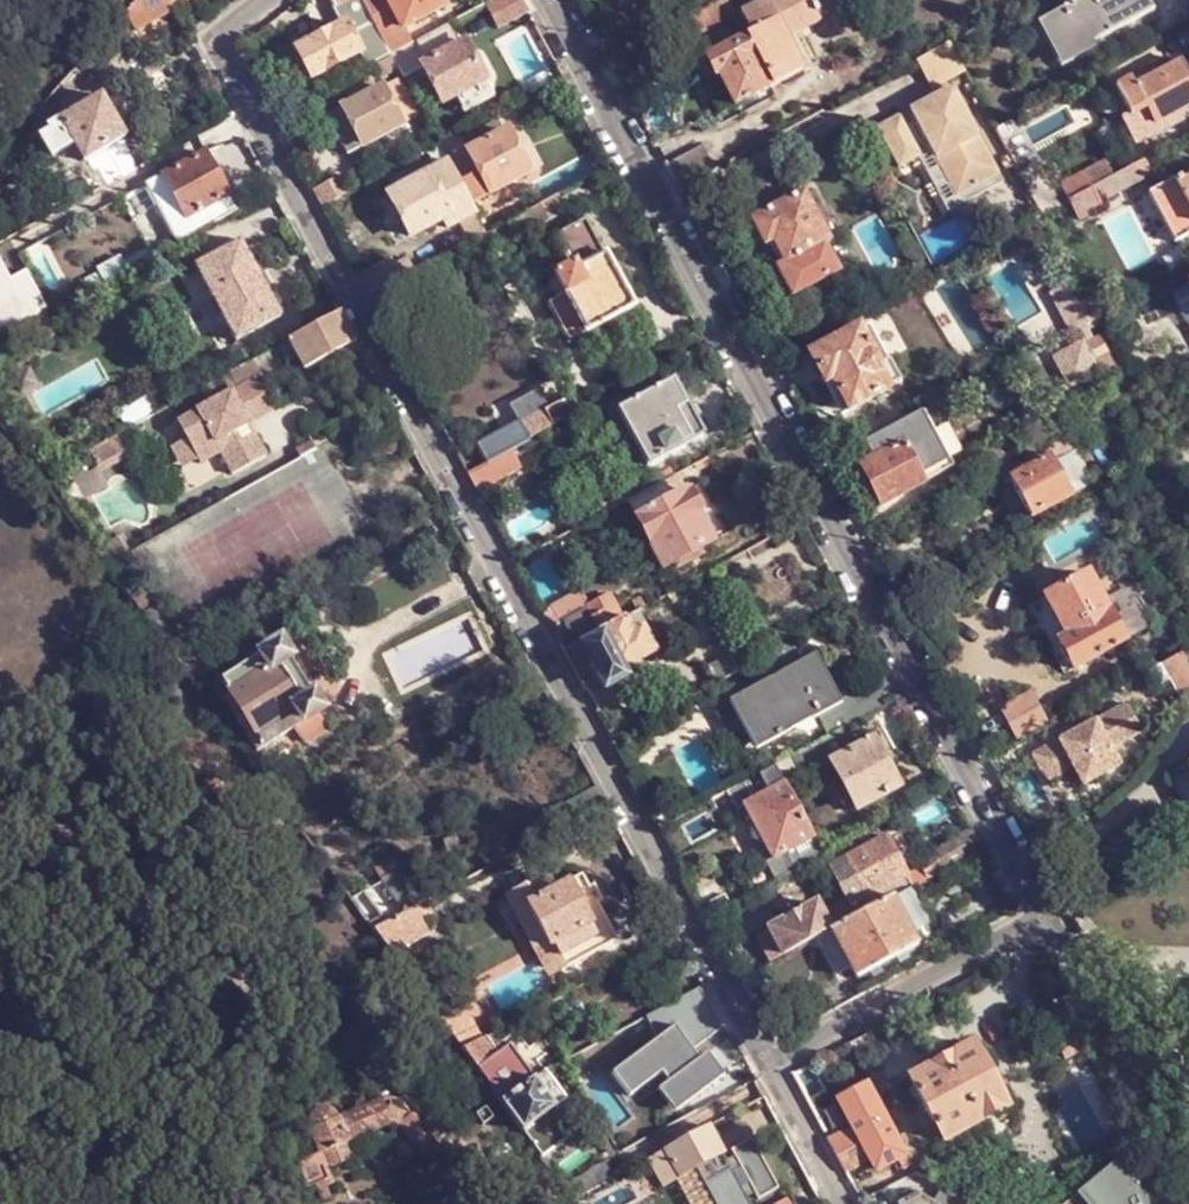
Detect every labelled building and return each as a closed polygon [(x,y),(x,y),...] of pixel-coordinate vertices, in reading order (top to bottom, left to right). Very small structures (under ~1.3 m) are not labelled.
[(108,28),(120,38),(130,27),(144,15),(133,0),(121,14),(108,28)] [(108,3),(121,14),(133,0),(110,0),(108,3)] [(144,15),(172,3),(170,0),(133,0),(144,15)] [(175,9),(187,0),(170,0),(172,3),(175,9)] [(346,23),(298,49),(313,78),(383,39),(362,0),(332,0),(346,23)] [(403,49),(386,18),(396,12),(405,28),(446,5),(443,0),(362,0),(383,39),(388,49),(392,56),(403,49)] [(487,4),(499,27),(530,10),(524,0),(494,0),(487,4)] [(672,22),(683,42),(736,13),(729,0),(713,0),(672,22)] [(815,15),(818,13),(814,4),(810,7),(806,0),(762,0),(739,12),(749,32),(705,56),(716,77),(719,75),(735,106),(805,68),(785,31),(815,15)] [(1074,61),(1099,48),(1096,43),(1156,10),(1155,9),(1150,11),(1144,0),(1080,0),(1065,8),(1068,15),(1054,23),(1074,61)] [(1063,67),(1074,61),(1054,23),(1068,15),(1065,8),(1050,17),(1039,23),(1063,67)] [(819,24),(815,15),(785,31),(805,68),(812,63),(798,36),(819,24)] [(400,70),(408,84),(430,73),(445,102),(459,95),(467,110),(493,95),(465,43),(460,45),(449,25),(403,49),(392,56),(400,70)] [(951,42),(918,59),(933,87),(966,70),(951,42)] [(380,54),(383,60),(392,56),(388,49),(380,54)] [(390,74),(400,70),(392,56),(383,60),(390,74)] [(1152,66),(1156,75),(1174,65),(1169,57),(1152,66)] [(1156,75),(1137,85),(1133,78),(1115,87),(1131,117),(1123,122),(1137,148),(1162,134),(1156,124),(1187,108),(1188,106),(1188,71),(1183,61),(1174,65),(1156,75)] [(49,162),(68,151),(76,166),(130,135),(131,133),(136,129),(143,128),(118,87),(117,90),(113,93),(106,94),(44,130),(46,134),(36,139),(49,162)] [(401,125),(382,88),(345,107),(365,145),(401,125)] [(953,88),(877,129),(900,169),(920,158),(933,151),(959,197),(1001,174),(953,88)] [(1162,134),(1188,119),(1188,111),(1187,108),(1156,124),(1162,134)] [(423,135),(430,150),(440,144),(432,130),(423,135)] [(440,144),(472,204),(529,173),(507,132),(470,152),(460,133),(440,144)] [(462,219),(474,241),(488,233),(472,204),(440,144),(430,150),(436,161),(442,158),(446,165),(392,194),(414,235),(444,219),(449,226),(462,219)] [(702,144),(667,163),(680,187),(715,169),(702,144)] [(933,151),(920,158),(950,212),(1005,181),(1001,174),(959,197),(933,151)] [(198,236),(239,214),(237,208),(229,196),(206,154),(149,185),(172,228),(188,219),(198,236)] [(1084,173),(1093,188),(1116,176),(1107,160),(1084,173)] [(1152,175),(1144,161),(1116,176),(1093,188),(1068,202),(1080,224),(1103,211),(1099,204),(1152,175)] [(1039,164),(1022,174),(1043,215),(1061,206),(1039,164)] [(316,189),(324,207),(352,191),(342,175),(316,189)] [(1177,186),(1174,182),(1147,196),(1175,245),(1188,238),(1188,179),(1177,186)] [(750,221),(765,247),(774,242),(785,262),(776,268),(792,298),(840,273),(826,245),(831,242),(804,192),(750,221)] [(229,196),(237,208),(242,205),(235,193),(229,196)] [(607,256),(587,220),(556,238),(572,268),(550,281),(559,298),(549,303),(571,343),(636,308),(631,300),(640,295),(620,259),(612,263),(609,256),(607,256)] [(1043,238),(1034,221),(1020,228),(1029,245),(1043,238)] [(241,243),(195,269),(237,344),(283,319),(241,243)] [(99,289),(146,264),(138,250),(91,275),(99,289)] [(1173,293),(1188,322),(1188,285),(1173,293)] [(1085,312),(1070,286),(1052,297),(1072,335),(1082,329),(1091,324),(1085,312)] [(1099,305),(1085,312),(1091,324),(1098,320),(1105,316),(1099,305)] [(358,345),(342,314),(291,342),(300,358),(307,372),(318,367),(351,349),(358,345)] [(1108,315),(1105,316),(1098,320),(1106,334),(1112,330),(1108,315)] [(42,341),(56,333),(47,317),(33,324),(42,341)] [(811,354),(843,413),(893,387),(861,328),(811,354)] [(1091,342),(1089,343),(1098,359),(1118,397),(1146,382),(1135,370),(1129,373),(1131,378),(1126,381),(1101,336),(1096,339),(1091,342)] [(291,342),(254,362),(262,378),(300,358),(291,342)] [(1098,359),(1089,343),(1077,350),(1085,367),(1098,359)] [(351,349),(318,367),(323,377),(356,358),(351,349)] [(254,362),(224,379),(233,395),(260,380),(262,378),(254,362)] [(233,395),(181,423),(191,441),(203,462),(205,466),(225,454),(237,475),(271,456),(259,435),(245,443),(241,433),(254,425),(278,412),(275,407),(260,380),(233,395)] [(634,436),(651,466),(706,436),(676,381),(611,415),(613,420),(609,423),(616,437),(621,434),(625,441),(634,436)] [(488,462),(510,452),(581,413),(572,396),(545,410),(551,419),(528,431),(522,420),(478,444),(488,462)] [(144,398),(123,410),(133,429),(155,417),(144,398)] [(921,415),(867,445),(875,459),(863,467),(885,505),(926,483),(925,482),(950,467),(921,415)] [(1139,440),(1130,423),(1118,429),(1128,446),(1139,440)] [(254,425),(241,433),(245,443),(259,435),(254,425)] [(115,439),(91,452),(100,468),(129,453),(120,436),(115,439)] [(191,441),(176,450),(188,471),(203,462),(191,441)] [(469,473),(480,494),(521,472),(510,452),(488,462),(469,473)] [(1072,496),(1051,457),(1008,480),(1030,519),(1072,496)] [(688,491),(639,518),(667,568),(677,562),(680,568),(704,556),(700,549),(715,542),(701,515),(703,513),(692,493),(689,494),(688,491)] [(608,513),(631,500),(627,494),(605,506),(608,513)] [(1046,596),(1068,639),(1063,641),(1062,640),(1060,641),(1075,669),(1125,641),(1121,633),(1126,630),(1108,598),(1103,600),(1088,574),(1046,596)] [(565,649),(625,617),(638,610),(631,598),(595,617),(589,608),(558,625),(560,644),(565,649)] [(565,649),(584,686),(608,687),(626,677),(622,669),(654,651),(642,628),(634,633),(625,617),(565,649)] [(299,728),(321,714),(326,711),(285,644),(226,680),(267,747),(299,728)] [(848,726),(886,707),(873,682),(839,700),(814,652),(796,661),(788,645),(752,664),(761,680),(737,693),(764,744),(819,715),(830,736),(848,726)] [(1181,695),(1188,691),(1188,664),(1183,651),(1164,661),(1181,695)] [(714,684),(736,673),(728,658),(706,669),(714,684)] [(1039,693),(1002,705),(1013,737),(1050,724),(1039,693)] [(1128,706),(1033,753),(1046,780),(1074,766),(1083,785),(1120,765),(1110,746),(1142,732),(1128,706)] [(331,731),(321,714),(299,728),(309,745),(331,731)] [(617,728),(622,734),(638,726),(634,719),(617,728)] [(830,736),(784,760),(796,782),(832,763),(858,810),(899,787),(874,740),(859,748),(848,726),(830,736)] [(775,766),(759,774),(769,792),(745,805),(751,818),(744,822),(760,851),(766,848),(775,860),(814,839),(775,766)] [(828,868),(849,906),(907,874),(887,836),(828,868)] [(791,862),(795,870),(821,856),(823,854),(818,846),(791,862)] [(406,913),(419,906),(432,899),(412,863),(386,878),(386,879),(406,913)] [(921,883),(928,879),(921,867),(907,874),(914,887),(921,883)] [(582,878),(527,907),(562,972),(617,941),(582,878)] [(930,900),(921,883),(914,887),(910,889),(919,906),(930,900)] [(863,914),(892,970),(913,958),(909,952),(919,945),(894,897),(863,914)] [(759,936),(772,962),(817,938),(833,931),(855,918),(849,906),(827,919),(818,903),(759,936)] [(377,929),(396,954),(434,934),(419,906),(406,913),(377,929)] [(872,981),(892,970),(863,914),(855,918),(833,931),(852,967),(858,978),(868,974),(872,981)] [(837,975),(852,967),(833,931),(817,938),(837,975)] [(721,1029),(700,989),(646,1017),(658,1039),(612,1074),(630,1097),(661,1074),(669,1083),(658,1091),(675,1113),(724,1075),(707,1053),(699,1059),(692,1050),(721,1029)] [(474,1026),(480,1023),(468,1003),(463,1006),(474,1026)] [(442,1017),(465,1047),(487,1036),(480,1023),(474,1026),(463,1006),(442,1017)] [(487,1036),(465,1047),(546,1158),(577,1135),(557,1108),(569,1099),(546,1070),(536,1078),(511,1043),(499,1052),(497,1049),(510,1039),(502,1028),(487,1036)] [(911,1079),(945,1144),(1008,1109),(974,1044),(911,1079)] [(764,1096),(757,1083),(695,1119),(702,1130),(707,1127),(764,1096)] [(845,1171),(853,1185),(866,1178),(858,1163),(863,1161),(844,1129),(861,1119),(845,1090),(812,1107),(845,1171)] [(378,1101),(336,1120),(345,1145),(389,1125),(378,1101)] [(492,1116),(485,1106),(474,1113),(481,1124),(492,1116)] [(345,1145),(336,1120),(331,1121),(331,1120),(325,1114),(317,1114),(310,1117),(306,1124),(307,1132),(305,1133),(317,1159),(319,1157),(342,1148),(346,1146),(345,1145)] [(423,1164),(437,1152),(407,1115),(394,1126),(423,1164)] [(702,1130),(649,1159),(663,1185),(692,1169),(702,1185),(729,1170),(707,1127),(702,1130)] [(342,1148),(319,1157),(328,1176),(350,1166),(342,1148)] [(551,1165),(565,1185),(574,1179),(560,1159),(551,1165)] [(1069,1203),(1145,1203),(1121,1160),(1069,1203)] [(579,1203),(606,1203),(624,1193),(614,1178),(576,1200),(579,1203)] [(898,1201),(900,1203),(969,1203),(942,1187),(933,1200),(919,1190),(898,1201)]
